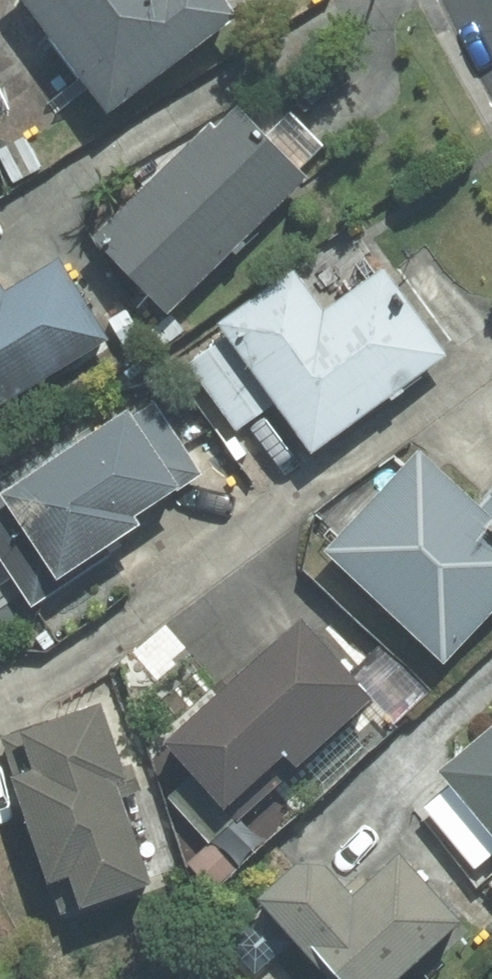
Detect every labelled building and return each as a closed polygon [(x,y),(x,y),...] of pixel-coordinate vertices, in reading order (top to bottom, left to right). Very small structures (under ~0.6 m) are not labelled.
[(5,31),(23,54),(49,35),(113,118),(243,17),(230,0),(8,0),(5,31)] [(312,180),(239,102),(95,238),(169,316),(312,180)] [(330,312),(292,261),(215,320),(226,335),(187,365),(240,434),(275,407),(312,456),(453,350),(390,266),(330,312)] [(0,289),(0,408),(107,341),(62,262),(5,296),(0,289)] [(155,405),(133,421),(125,410),(3,490),(0,492),(0,554),(39,603),(141,530),(138,515),(203,475),(155,405)] [(414,449),(319,551),(447,669),(491,620),(491,521),(414,449)] [(375,696),(299,618),(168,745),(224,803),(284,745),(304,765),(375,696)] [(160,890),(110,705),(4,738),(51,888),(73,881),(83,914),(160,890)] [(439,772),(491,834),(491,726),(439,772)] [(309,857),(263,905),(340,978),(399,978),(462,915),(401,856),(358,902),(309,857)]
